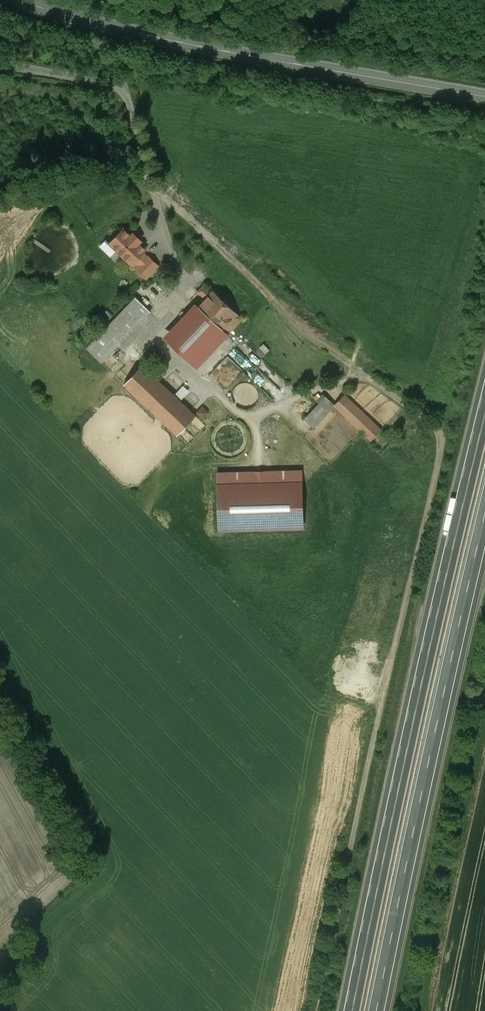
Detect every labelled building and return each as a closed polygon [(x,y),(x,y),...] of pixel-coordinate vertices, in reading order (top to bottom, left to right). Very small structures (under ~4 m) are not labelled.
[(142,240),(134,233),(131,236),(124,229),(110,244),(113,247),(113,250),(116,252),(119,252),(124,256),(124,260),(126,262),(130,262),(132,265),(135,261),(140,266),(148,257),(143,253),(146,250),(139,243),(140,243),(142,240)] [(158,266),(148,256),(148,257),(140,266),(137,269),(147,279),(158,266)] [(212,293),(204,285),(198,292),(206,299),(195,310),(169,338),(193,361),(224,329),(229,333),(243,319),(214,291),(212,293)] [(136,297),(87,349),(102,363),(151,311),(136,297)] [(196,416),(142,365),(124,384),(178,435),(196,416)] [(258,400),(259,395),(258,390),(255,386),(251,383),(246,382),(241,383),(236,386),(233,391),(233,396),(234,401),(237,405),(241,408),(246,409),(251,408),(255,405),(258,400)] [(185,387),(179,391),(184,396),(189,392),(185,387)] [(324,395),(318,401),(320,403),(305,419),(314,427),(335,405),(334,405),(324,395)] [(382,430),(344,395),(334,405),(335,405),(362,431),(372,441),(382,430)] [(204,407),(200,412),(206,416),(209,411),(204,407)] [(301,471),(218,473),(220,529),(303,527),(301,471)]
